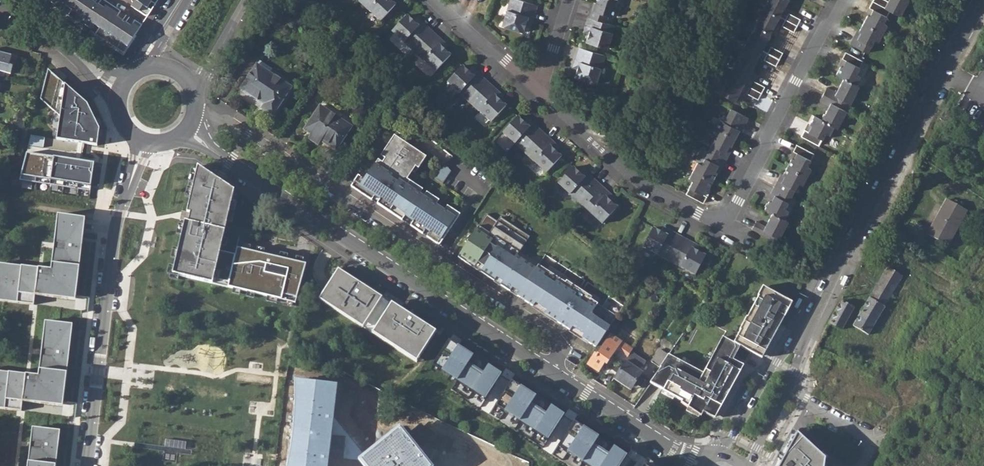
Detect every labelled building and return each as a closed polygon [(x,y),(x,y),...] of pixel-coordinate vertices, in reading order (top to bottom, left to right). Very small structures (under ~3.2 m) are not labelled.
[(56,6),(55,7),(82,25),(83,24),(97,34),(96,35),(124,53),(142,25),(135,20),(131,26),(117,16),(121,11),(105,0),(46,0),(56,6)] [(135,0),(131,6),(147,17),(151,11),(146,8),(151,2),(149,0),(135,0)] [(365,2),(363,5),(380,21),(395,5),(390,0),(364,0),(365,2)] [(537,5),(520,0),(515,0),(514,3),(510,1),(502,26),(523,32),(526,24),(527,20),(532,22),(537,5)] [(593,10),(591,9),(588,17),(606,23),(608,16),(612,17),(617,0),(596,0),(593,10)] [(788,0),(770,0),(769,0),(768,0),(763,9),(765,9),(779,17),(788,0)] [(888,1),(886,0),(873,0),(873,1),(889,10),(900,16),(905,7),(903,6),(906,0),(888,0),(888,1)] [(889,10),(873,1),(869,8),(873,10),(870,16),(868,15),(864,23),(882,33),(887,25),(883,23),(889,10)] [(770,33),(779,17),(765,9),(761,17),(759,16),(754,25),(756,26),(770,33)] [(785,20),(797,26),(800,19),(788,13),(785,20)] [(409,48),(413,45),(417,48),(432,31),(420,20),(416,24),(413,21),(407,15),(392,32),(409,48)] [(606,23),(588,17),(585,28),(590,29),(588,33),(586,42),(607,48),(614,26),(606,23)] [(793,32),(797,26),(785,20),(781,26),(793,32)] [(882,33),(864,23),(859,32),(861,33),(858,39),(854,37),(850,44),(867,53),(874,40),(878,42),(882,33)] [(761,51),(770,33),(756,26),(752,33),(750,33),(745,42),(761,51)] [(444,43),(432,31),(417,48),(421,52),(418,55),(436,72),(450,55),(444,49),(441,47),(444,43)] [(761,51),(745,42),(740,51),(742,52),(738,60),(753,67),(761,51)] [(600,54),(579,47),(573,63),(578,65),(577,69),(574,77),(595,84),(603,61),(599,60),(600,54)] [(783,53),(771,47),(767,53),(779,60),(783,53)] [(857,75),(864,62),(846,52),(843,59),(847,61),(844,68),(842,66),(837,75),(845,79),(856,85),(861,77),(857,75)] [(779,60),(767,53),(764,60),(776,66),(779,60)] [(1,77),(6,79),(8,70),(5,69),(8,60),(0,58),(0,79),(1,77)] [(729,76),(744,84),(750,87),(762,93),(765,87),(754,81),(754,79),(748,76),(753,67),(738,60),(736,59),(731,68),(733,69),(729,76)] [(256,65),(270,73),(272,69),(259,61),(256,65)] [(256,65),(240,89),(238,93),(272,116),(291,88),(270,73),(256,65)] [(472,99),(487,82),(475,71),(472,75),(469,72),(462,66),(447,82),(465,98),(468,95),(472,99)] [(82,142),(97,145),(99,129),(87,103),(50,71),(41,100),(55,112),(59,115),(56,138),(82,142)] [(729,76),(727,75),(722,85),(724,86),(720,94),(735,101),(744,84),(729,76)] [(856,85),(845,79),(838,93),(828,88),(825,95),(847,107),(849,103),(851,104),(856,95),(854,94),(859,86),(856,85)] [(500,93),(487,82),(472,99),(476,103),(473,106),(491,122),(506,106),(499,100),(496,97),(500,93)] [(762,93),(750,87),(746,94),(758,100),(762,93)] [(847,107),(825,95),(821,102),(831,107),(823,121),(833,126),(836,127),(840,120),(841,121),(847,111),(845,110),(847,107)] [(324,100),(304,130),(311,134),(309,139),(318,145),(322,142),(336,151),(356,121),(324,100)] [(623,118),(627,105),(620,103),(616,115),(623,118)] [(715,128),(735,138),(739,130),(737,129),(740,123),(744,125),(748,118),(731,109),(723,122),(720,120),(715,128)] [(527,150),(543,133),(530,121),(527,125),(524,123),(517,116),(503,133),(520,149),(523,146),(527,150)] [(829,135),(833,126),(823,121),(814,116),(809,124),(812,125),(808,132),(804,129),(801,136),(818,145),(825,132),(829,135)] [(708,151),(726,161),(729,154),(725,152),(728,145),(730,146),(735,138),(715,128),(711,136),(715,138),(708,151)] [(396,131),(394,135),(405,143),(407,139),(396,131)] [(555,144),(543,133),(527,150),(531,153),(528,157),(546,173),(561,156),(554,150),(552,148),(555,144)] [(351,186),(372,200),(374,196),(379,199),(377,203),(401,220),(404,216),(419,193),(422,189),(410,181),(407,179),(415,166),(418,168),(426,156),(405,143),(394,135),(364,180),(358,176),(351,186)] [(787,167),(806,177),(810,168),(807,167),(814,154),(796,144),(792,151),(796,153),(793,159),(791,159),(787,167)] [(693,171),(712,181),(717,173),(715,171),(718,165),(722,167),(726,161),(708,151),(701,148),(696,158),(698,162),(693,171)] [(20,180),(91,190),(94,163),(80,161),(28,154),(20,180)] [(410,181),(418,168),(415,166),(407,179),(410,181)] [(443,166),(434,178),(442,183),(450,171),(443,166)] [(172,273),(282,299),(283,295),(296,298),(304,264),(247,251),(237,249),(240,234),(225,231),(234,191),(197,167),(187,211),(191,212),(189,223),(184,222),(172,273)] [(583,200),(598,183),(586,172),(582,176),(579,173),(573,167),(558,183),(576,199),(579,196),(583,200)] [(802,185),(806,177),(787,167),(783,175),(785,176),(781,182),(777,180),(774,187),(791,196),(798,183),(802,185)] [(708,189),(712,181),(693,171),(689,179),(693,181),(686,194),(703,203),(707,196),(703,194),(706,188),(708,189)] [(610,195),(598,183),(583,200),(587,204),(584,207),(602,223),(616,207),(610,201),(607,198),(610,195)] [(784,209),(791,196),(774,187),(770,194),(774,196),(771,202),(769,201),(764,209),(772,213),(784,219),(788,211),(784,209)] [(419,193),(404,216),(413,221),(410,225),(422,234),(425,230),(429,232),(426,236),(439,245),(459,214),(447,206),(444,209),(436,204),(439,200),(426,192),(424,196),(419,193)] [(968,211),(946,199),(927,234),(948,246),(968,211)] [(447,206),(439,200),(436,204),(444,209),(447,206)] [(752,229),(775,241),(777,238),(779,238),(784,229),(782,228),(786,220),(784,219),(772,213),(765,226),(755,221),(752,229)] [(34,305),(35,295),(75,299),(82,245),(84,218),(57,215),(56,238),(52,269),(0,264),(0,301),(34,305)] [(518,296),(538,265),(517,252),(528,234),(500,215),(489,232),(478,225),(457,257),(518,296)] [(404,216),(401,220),(410,225),(413,221),(404,216)] [(671,257),(681,237),(667,229),(665,234),(661,232),(653,228),(643,247),(664,258),(666,254),(671,257)] [(697,245),(681,237),(671,257),(676,260),(674,264),(695,275),(706,256),(698,251),(694,250),(697,245)] [(582,338),(596,348),(617,317),(591,299),(592,298),(566,281),(565,283),(538,265),(518,296),(533,307),(535,304),(547,311),(545,314),(570,331),(572,328),(583,335),(582,338)] [(903,277),(886,267),(852,326),(869,336),(903,277)] [(336,268),(318,298),(361,326),(379,296),(336,268)] [(659,274),(652,269),(649,274),(656,279),(659,274)] [(742,351),(742,352),(764,364),(794,307),(765,291),(735,348),(742,351)] [(842,300),(830,322),(844,330),(856,307),(842,300)] [(432,329),(388,302),(370,330),(414,358),(432,329)] [(533,307),(545,314),(547,311),(535,304),(533,307)] [(63,406),(72,324),(44,322),(38,376),(0,372),(0,408),(22,411),(23,402),(63,406)] [(570,331),(582,338),(583,335),(572,328),(570,331)] [(594,354),(587,365),(598,372),(604,363),(606,364),(621,342),(610,334),(596,356),(594,354)] [(473,356),(448,340),(432,365),(485,400),(501,374),(488,365),(481,376),(466,367),(473,356)] [(742,351),(735,348),(724,342),(706,380),(670,361),(652,389),(684,406),(684,409),(704,422),(706,418),(716,424),(746,370),(735,365),(742,352),(742,351)] [(660,349),(651,361),(659,367),(668,354),(660,349)] [(624,351),(621,357),(626,360),(629,355),(624,351)] [(626,360),(613,379),(624,386),(627,382),(633,386),(642,373),(640,371),(646,362),(631,352),(629,355),(626,360)] [(536,396),(511,380),(495,406),(548,440),(564,415),(551,406),(544,417),(529,407),(536,396)] [(624,386),(630,390),(633,386),(627,382),(624,386)] [(534,404),(547,412),(550,407),(537,398),(534,404)] [(574,421),(557,446),(588,465),(620,465),(627,455),(613,446),(606,457),(592,447),(598,437),(574,421)] [(32,428),(27,465),(55,465),(59,431),(32,428)] [(792,429),(772,465),(824,465),(825,459),(792,429)]
